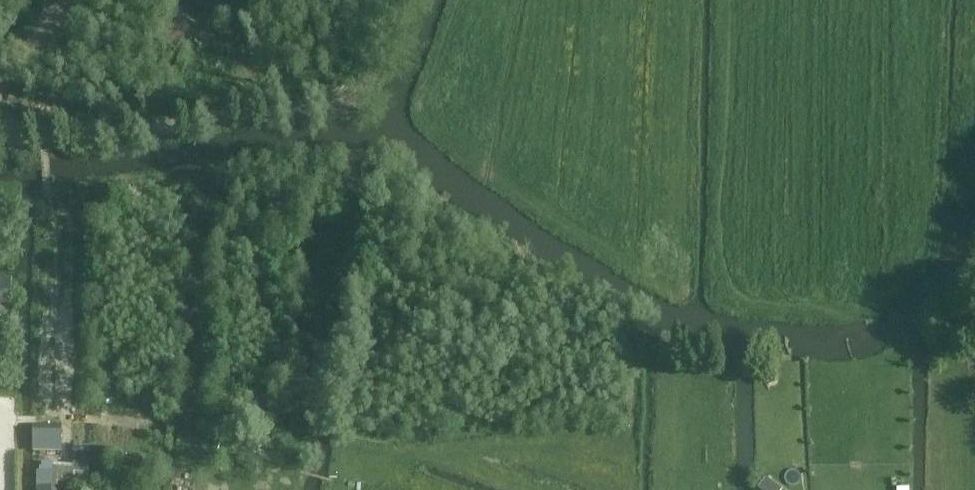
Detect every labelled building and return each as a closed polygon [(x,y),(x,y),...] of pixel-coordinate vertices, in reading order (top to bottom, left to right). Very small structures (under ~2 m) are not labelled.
[(30,107),(63,56),(130,100),(49,0),(39,0),(30,107)] [(11,306),(12,280),(0,279),(0,306),(11,306)] [(85,488),(85,467),(42,467),(42,489),(59,488),(85,488)] [(758,489),(759,489),(780,489),(765,479),(758,489)]
